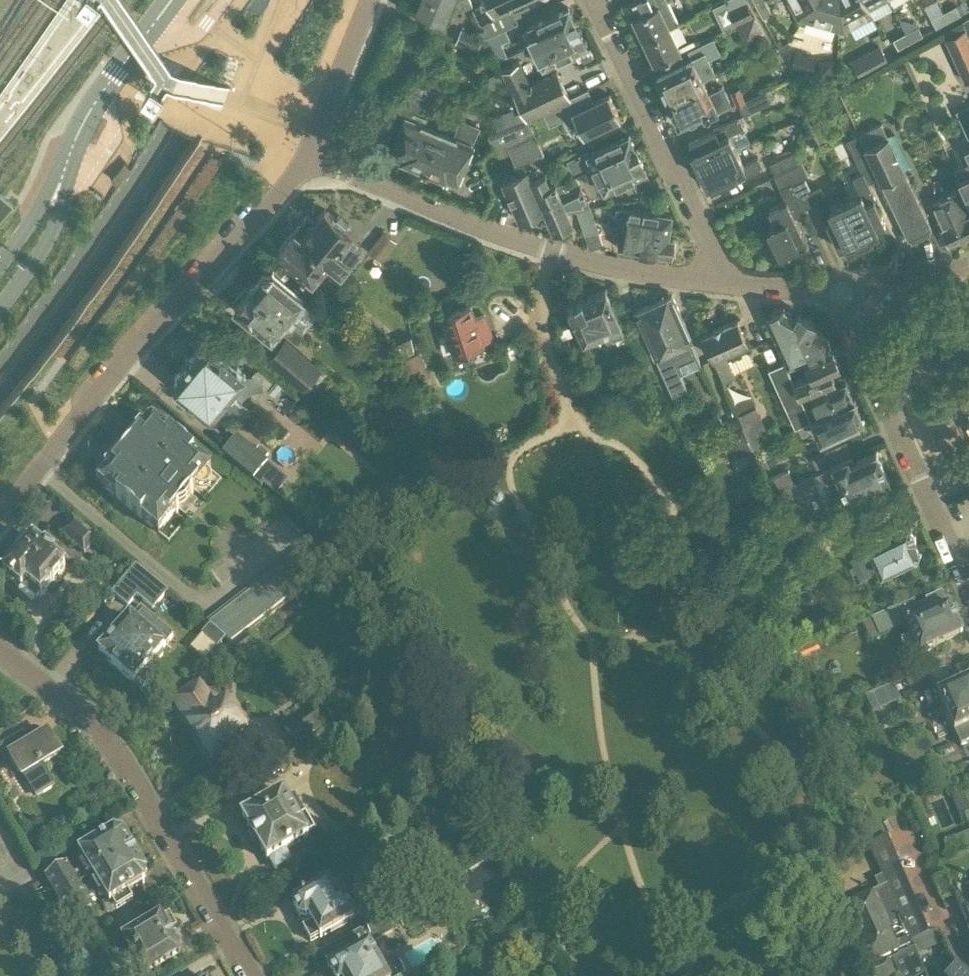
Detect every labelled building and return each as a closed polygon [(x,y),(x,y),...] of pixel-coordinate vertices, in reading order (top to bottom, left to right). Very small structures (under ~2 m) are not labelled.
[(416,11),(445,23),(453,4),(464,8),(473,4),(471,0),(421,0),(416,11)] [(483,3),(473,7),(486,36),(518,20),(511,5),(523,0),(481,0),(483,3)] [(665,20),(658,4),(652,7),(648,0),(628,0),(621,3),(631,25),(636,22),(641,32),(665,20)] [(756,4),(763,17),(772,12),(765,0),(762,0),(756,4)] [(798,17),(803,19),(814,0),(788,0),(798,17)] [(803,19),(838,29),(839,0),(814,0),(803,19)] [(838,29),(844,31),(872,15),(868,8),(863,0),(839,0),(838,29)] [(868,8),(883,0),(863,0),(868,8)] [(730,10),(736,22),(751,15),(746,3),(730,10)] [(956,5),(945,11),(949,19),(960,14),(956,5)] [(532,46),(576,24),(568,7),(524,28),(532,46)] [(949,19),(945,11),(931,18),(936,27),(949,19)] [(755,15),(737,24),(745,42),(764,33),(755,15)] [(680,51),(665,20),(641,32),(655,62),(680,51)] [(576,24),(532,46),(517,53),(520,60),(535,53),(543,67),(587,46),(576,24)] [(907,31),(912,40),(922,34),(917,25),(907,31)] [(966,27),(946,37),(966,80),(968,79),(968,34),(966,27)] [(461,28),(456,41),(479,50),(483,38),(461,28)] [(912,40),(907,31),(893,39),(898,48),(912,40)] [(668,97),(704,80),(703,77),(715,71),(706,52),(717,46),(713,39),(689,50),(692,57),(657,74),(668,97)] [(880,47),(863,57),(869,69),(887,59),(880,47)] [(792,65),(811,71),(815,57),(796,51),(792,65)] [(544,110),(569,97),(570,97),(557,70),(528,84),(519,62),(503,70),(515,95),(526,118),(527,117),(544,110)] [(501,69),(483,78),(489,89),(506,80),(501,69)] [(437,74),(424,85),(432,96),(445,85),(437,74)] [(704,80),(668,97),(667,97),(679,122),(703,110),(705,114),(717,108),(717,107),(730,101),(723,85),(710,92),(704,80)] [(424,166),(439,130),(420,122),(423,116),(411,111),(430,95),(422,83),(396,105),(405,116),(391,152),(406,159),(407,163),(416,166),(418,164),(424,166)] [(753,95),(748,84),(740,88),(745,99),(753,95)] [(740,88),(731,92),(736,102),(744,99),(740,88)] [(772,101),(767,90),(739,103),(745,114),(772,101)] [(569,97),(544,110),(550,123),(564,117),(569,126),(577,122),(583,134),(593,129),(595,132),(612,124),(610,121),(620,116),(609,93),(575,110),(569,97)] [(526,118),(515,95),(505,100),(515,122),(487,134),(493,147),(506,142),(533,130),(527,117),(526,118)] [(957,110),(968,135),(968,105),(957,110)] [(700,166),(737,148),(730,133),(744,126),(739,116),(714,128),(715,130),(689,142),(700,166)] [(455,136),(439,130),(424,166),(430,169),(431,172),(439,176),(441,174),(457,180),(479,127),(462,119),(455,136)] [(888,136),(881,122),(858,132),(865,146),(888,136)] [(533,130),(506,142),(516,165),(544,153),(533,130)] [(594,169),(637,151),(629,134),(587,154),(585,152),(568,160),(573,171),(586,164),(589,170),(593,168),(594,169)] [(847,140),(860,167),(871,161),(859,134),(847,140)] [(908,238),(930,227),(931,226),(888,136),(865,147),(908,238)] [(737,148),(700,166),(711,190),(737,177),(738,179),(764,167),(758,156),(744,163),(737,148)] [(637,151),(594,169),(604,192),(633,178),(637,188),(650,181),(646,172),(637,151)] [(786,168),(799,163),(793,152),(770,163),(775,174),(786,168)] [(132,161),(124,156),(110,177),(117,182),(132,161)] [(957,166),(968,193),(968,160),(957,166)] [(802,161),(799,163),(786,168),(805,207),(815,202),(825,223),(827,222),(839,248),(855,240),(856,243),(864,240),(845,200),(830,207),(820,185),(810,189),(805,177),(809,175),(802,161)] [(786,168),(775,174),(776,175),(775,175),(786,199),(768,208),(776,223),(769,227),(780,250),(797,241),(796,239),(804,235),(795,216),(806,211),(805,207),(786,168)] [(544,210),(533,182),(527,170),(502,181),(520,220),(544,210)] [(845,200),(864,240),(872,236),(871,233),(887,225),(874,199),(876,198),(863,171),(853,176),(860,193),(845,200)] [(546,176),(533,182),(544,210),(553,231),(573,222),(567,208),(560,194),(556,185),(551,187),(546,176)] [(567,208),(590,206),(581,185),(560,194),(567,208)] [(931,204),(949,244),(968,235),(968,211),(960,190),(931,204)] [(13,204),(14,204),(0,192),(0,220),(13,204)] [(295,230),(342,267),(351,256),(352,257),(363,244),(355,238),(358,234),(352,229),(353,228),(326,207),(317,219),(309,213),(295,230)] [(591,207),(590,207),(577,209),(581,220),(594,216),(591,207)] [(621,224),(670,232),(673,213),(630,207),(617,207),(615,219),(622,220),(621,224)] [(594,216),(581,220),(589,249),(602,244),(594,216)] [(670,232),(621,224),(618,224),(616,236),(621,236),(620,248),(672,255),(675,238),(669,237),(670,232)] [(342,267),(295,230),(294,229),(278,250),(313,278),(325,263),(336,272),(342,267)] [(381,259),(395,241),(384,231),(369,250),(381,259)] [(262,268),(235,302),(271,332),(278,323),(297,339),(304,330),(290,319),(308,296),(273,267),(262,268)] [(582,295),(568,301),(584,336),(602,329),(607,339),(623,332),(619,321),(621,321),(606,287),(583,297),(582,295)] [(691,338),(692,338),(672,293),(635,310),(673,393),(688,387),(681,372),(702,363),(691,338)] [(471,305),(441,316),(454,354),(485,343),(484,341),(493,339),(485,313),(475,317),(471,305)] [(789,330),(796,316),(784,309),(783,307),(765,315),(785,360),(794,380),(809,373),(804,362),(789,330)] [(798,312),(796,316),(789,330),(804,362),(832,349),(825,333),(814,326),(815,323),(798,312)] [(702,334),(723,381),(733,377),(722,353),(731,349),(733,355),(751,347),(738,318),(702,334)] [(265,361),(302,391),(322,368),(285,337),(265,361)] [(210,415),(220,404),(238,419),(248,408),(230,393),(247,372),(211,342),(201,343),(173,375),(174,384),(210,415)] [(833,348),(832,349),(804,362),(809,373),(839,361),(833,348)] [(426,363),(417,351),(402,358),(423,377),(430,374),(426,363)] [(794,380),(785,360),(769,367),(795,425),(811,418),(810,416),(800,394),(794,380)] [(809,373),(794,380),(800,394),(835,379),(830,368),(840,363),(839,361),(809,373)] [(810,416),(811,418),(820,438),(860,421),(863,413),(862,412),(855,397),(854,398),(846,381),(831,388),(824,387),(810,393),(818,412),(810,416)] [(752,446),(771,438),(761,416),(742,424),(752,446)] [(728,422),(733,433),(737,443),(749,438),(742,424),(739,417),(728,422)] [(211,471),(149,419),(96,481),(159,534),(211,471)] [(266,462),(238,437),(224,454),(252,478),(266,462)] [(831,462),(851,453),(847,443),(826,452),(831,462)] [(824,467),(825,468),(794,481),(772,491),(777,502),(799,492),(800,494),(819,486),(827,489),(835,508),(849,502),(850,502),(856,499),(860,507),(873,501),(869,494),(872,488),(891,479),(878,449),(854,460),(851,453),(831,462),(832,464),(824,467)] [(266,462),(252,478),(262,486),(263,485),(275,470),(266,462)] [(772,491),(794,481),(789,469),(767,478),(772,491)] [(61,534),(85,554),(97,539),(74,519),(61,534)] [(869,524),(860,528),(880,570),(915,553),(916,553),(918,547),(918,546),(913,536),(916,535),(908,519),(874,534),(869,524)] [(19,590),(51,554),(46,550),(45,552),(30,539),(22,540),(15,549),(18,556),(19,557),(4,576),(19,590)] [(858,579),(876,570),(862,541),(844,550),(858,579)] [(300,549),(207,622),(232,643),(326,571),(300,549)] [(53,556),(51,554),(19,590),(22,592),(23,591),(36,602),(40,596),(41,597),(64,569),(52,558),(53,556)] [(168,592),(136,566),(112,594),(128,607),(137,597),(153,610),(168,592)] [(913,602),(873,621),(880,637),(906,626),(920,657),(963,638),(949,608),(948,609),(941,595),(926,602),(932,616),(923,620),(918,609),(916,609),(913,602)] [(132,621),(130,620),(122,630),(116,626),(108,635),(113,639),(99,654),(135,685),(137,683),(143,688),(155,674),(149,669),(155,662),(158,662),(164,655),(164,653),(166,650),(163,647),(172,637),(160,625),(161,624),(143,608),(132,621)] [(233,666),(255,649),(247,637),(224,654),(233,666)] [(924,666),(906,674),(910,684),(929,675),(924,666)] [(199,682),(173,699),(211,760),(239,741),(243,747),(261,735),(254,724),(245,730),(227,702),(216,709),(199,682)] [(933,686),(932,686),(954,733),(960,746),(968,743),(968,682),(946,693),(941,682),(933,686)] [(297,744),(312,734),(325,726),(313,708),(284,728),(297,744)] [(312,734),(297,744),(273,760),(283,774),(306,758),(302,754),(318,742),(312,734)] [(3,761),(10,757),(23,778),(25,777),(37,797),(53,788),(42,768),(60,757),(48,735),(24,749),(16,737),(0,746),(0,755),(3,761)] [(282,773),(273,760),(255,774),(264,786),(282,773)] [(901,778),(906,791),(946,773),(941,760),(901,778)] [(284,794),(243,818),(268,862),(270,860),(276,870),(293,861),(288,852),(310,839),(309,836),(316,832),(296,797),(288,801),(284,794)] [(963,794),(957,797),(968,825),(968,807),(963,794)] [(94,881),(135,857),(122,836),(113,835),(79,856),(86,867),(79,871),(85,882),(92,878),(94,881)] [(929,933),(887,837),(868,845),(886,886),(911,941),(929,933)] [(40,844),(31,849),(36,856),(45,851),(40,844)] [(135,857),(94,881),(97,886),(92,889),(99,900),(104,897),(109,906),(111,905),(116,912),(132,903),(128,896),(144,886),(146,875),(135,857)] [(67,867),(46,879),(74,924),(94,911),(67,867)] [(876,879),(880,888),(886,886),(882,876),(876,879)] [(933,881),(942,901),(954,896),(945,876),(933,881)] [(328,883),(295,902),(293,908),(300,919),(306,921),(309,919),(311,923),(302,928),(310,942),(319,937),(320,938),(354,919),(349,909),(355,906),(348,894),(347,895),(338,879),(329,885),(328,883)] [(911,941),(886,886),(871,893),(871,895),(836,912),(843,929),(849,926),(849,927),(858,945),(859,948),(853,951),(861,968),(862,968),(891,955),(912,945),(911,941)] [(955,899),(961,911),(968,907),(968,892),(955,899)] [(424,900),(438,924),(451,916),(437,893),(424,900)] [(961,911),(968,930),(968,907),(961,911)] [(360,930),(384,917),(379,909),(356,923),(360,930)] [(114,947),(129,973),(137,968),(142,975),(150,975),(182,957),(169,934),(177,929),(169,916),(160,921),(159,920),(123,941),(123,942),(114,947)] [(360,930),(322,952),(329,967),(328,968),(333,975),(386,975),(373,952),(380,948),(375,940),(391,930),(384,917),(360,930)] [(926,974),(912,945),(891,955),(899,975),(921,975),(926,974)] [(865,971),(868,975),(888,975),(893,973),(887,960),(865,971)] [(958,967),(949,975),(968,975),(958,967)]
